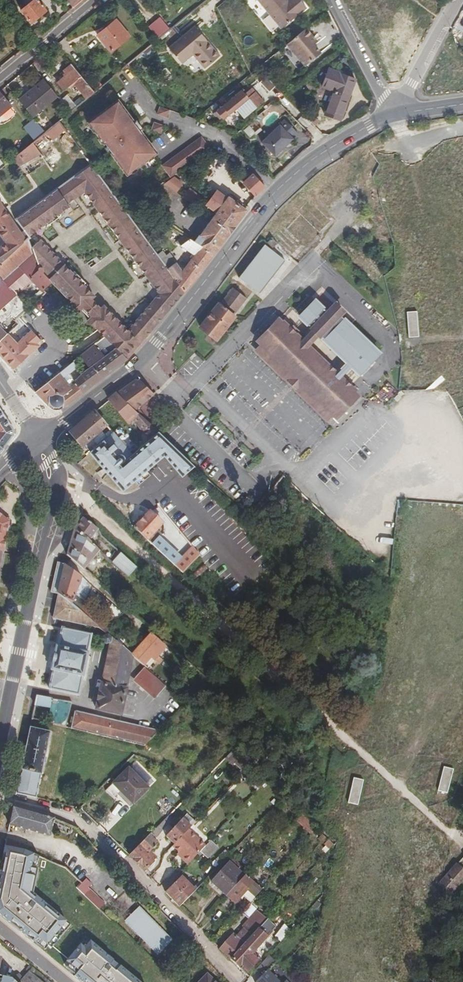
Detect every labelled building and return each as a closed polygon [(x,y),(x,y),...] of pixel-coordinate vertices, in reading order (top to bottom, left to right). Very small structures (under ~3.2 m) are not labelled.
[(32,22),(47,9),(40,0),(33,0),(22,10),(32,22)] [(281,29),(306,9),(300,0),(288,0),(286,1),(285,0),(258,0),(281,29)] [(111,52),(129,37),(117,20),(97,35),(111,52)] [(172,29),(160,39),(181,64),(194,54),(206,68),(220,56),(195,26),(181,38),(172,29)] [(37,29),(32,33),(36,38),(41,34),(37,29)] [(312,36),(306,29),(288,44),(306,66),(321,54),(314,45),(309,39),(312,36)] [(317,42),(312,36),(309,39),(314,45),(317,42)] [(87,99),(94,92),(71,64),(63,70),(67,75),(58,83),(64,90),(70,86),(72,89),(76,85),(87,99)] [(334,91),(325,115),(340,120),(355,79),(328,68),(322,86),(334,91)] [(17,98),(32,117),(58,96),(44,79),(31,90),(29,87),(17,98)] [(252,94),(249,91),(244,95),(241,91),(215,114),(220,120),(222,118),(223,120),(235,109),(245,120),(264,104),(254,93),(252,94)] [(0,93),(0,115),(10,106),(0,93)] [(67,95),(60,100),(70,112),(76,107),(67,95)] [(135,126),(133,123),(117,102),(89,123),(127,174),(155,153),(148,143),(140,132),(138,129),(134,132),(131,128),(135,126)] [(169,110),(159,107),(157,115),(166,118),(169,110)] [(45,133),(35,120),(24,129),(35,141),(45,133)] [(136,120),(133,123),(135,126),(131,128),(134,132),(138,129),(140,132),(143,130),(136,120)] [(286,121),(261,144),(274,158),(293,140),(292,139),(298,134),(286,121)] [(163,126),(154,123),(151,130),(160,134),(163,126)] [(161,165),(170,178),(210,149),(201,137),(161,165)] [(32,144),(12,159),(18,167),(41,156),(32,144)] [(160,260),(111,193),(90,164),(18,217),(15,219),(28,238),(28,240),(27,240),(31,248),(29,240),(31,238),(29,236),(50,220),(49,219),(52,217),(53,218),(69,207),(67,204),(77,197),(73,191),(77,188),(75,186),(82,180),(84,183),(80,186),(84,192),(95,207),(97,206),(99,209),(98,210),(121,241),(122,241),(125,245),(124,246),(146,277),(147,276),(151,281),(149,281),(159,294),(127,331),(125,334),(138,346),(158,323),(184,292),(169,271),(160,260)] [(264,188),(252,174),(249,177),(245,173),(244,174),(242,172),(236,178),(240,184),(243,182),(255,196),(264,188)] [(73,191),(77,197),(84,192),(80,186),(84,183),(82,180),(75,186),(77,188),(73,191)] [(229,232),(245,211),(228,199),(213,219),(229,232)] [(9,216),(0,203),(0,234),(6,243),(0,248),(0,263),(26,241),(12,221),(15,219),(18,217),(15,212),(9,216)] [(195,243),(213,254),(229,232),(213,219),(201,234),(195,243)] [(169,271),(184,292),(195,279),(213,254),(195,243),(189,239),(179,246),(195,255),(182,273),(177,265),(169,271)] [(11,299),(31,282),(28,279),(37,271),(38,268),(31,248),(27,240),(26,241),(0,263),(0,281),(1,285),(0,286),(0,309),(11,299)] [(39,240),(31,248),(38,268),(41,267),(43,270),(43,273),(51,282),(74,305),(79,310),(90,300),(90,293),(80,283),(79,284),(76,280),(77,279),(39,240)] [(265,243),(239,277),(259,293),(285,260),(265,243)] [(169,271),(177,265),(168,254),(160,260),(169,271)] [(28,279),(31,282),(41,292),(51,282),(43,273),(43,270),(41,267),(38,268),(37,271),(28,279)] [(220,303),(219,303),(200,327),(216,339),(235,315),(233,314),(247,297),(233,287),(220,303)] [(0,309),(0,317),(1,317),(15,305),(14,303),(11,299),(0,309)] [(351,367),(358,374),(378,353),(340,316),(335,321),(325,311),(316,301),(300,317),(312,330),(302,340),(282,321),(260,344),(333,416),(356,393),(341,378),(351,367)] [(334,302),(325,311),(335,321),(340,316),(344,313),(334,302)] [(104,336),(126,359),(127,359),(136,349),(128,341),(125,342),(121,339),(123,337),(112,328),(118,322),(106,309),(100,309),(89,320),(90,321),(96,327),(99,330),(104,336)] [(416,310),(407,311),(409,336),(418,335),(416,310)] [(96,327),(90,321),(88,322),(94,329),(96,327)] [(125,334),(127,331),(118,322),(112,328),(123,337),(121,339),(125,342),(128,341),(136,349),(138,346),(125,334)] [(39,345),(37,343),(41,340),(32,330),(17,344),(7,334),(0,341),(0,355),(4,359),(13,368),(39,345)] [(104,336),(80,356),(88,367),(84,371),(75,360),(73,362),(82,373),(74,381),(76,383),(83,392),(126,359),(104,336)] [(73,362),(35,392),(43,400),(48,406),(49,405),(50,407),(53,408),(54,409),(58,409),(60,408),(62,407),(63,408),(83,392),(76,383),(70,388),(62,378),(68,373),(69,373),(73,369),(76,373),(71,378),(74,381),(82,373),(73,362)] [(141,380),(140,380),(136,379),(121,390),(117,393),(135,410),(154,394),(141,380)] [(122,490),(158,460),(164,455),(165,456),(182,476),(193,465),(135,410),(117,393),(109,400),(127,423),(132,419),(150,439),(132,454),(122,442),(128,437),(120,427),(113,433),(108,438),(99,445),(90,452),(122,490)] [(14,434),(13,429),(0,409),(0,451),(14,434)] [(95,412),(72,431),(86,447),(94,440),(99,445),(108,438),(100,429),(106,424),(95,412)] [(263,500),(252,512),(257,517),(268,504),(263,500)] [(134,528),(147,540),(156,530),(163,524),(150,511),(134,528)] [(0,515),(0,551),(2,553),(8,521),(0,515)] [(83,518),(74,530),(89,541),(98,530),(83,518)] [(99,552),(89,541),(74,530),(67,554),(84,570),(99,552)] [(156,530),(147,540),(183,573),(200,555),(193,547),(189,551),(180,558),(176,554),(166,545),(159,538),(161,535),(156,530)] [(108,560),(111,563),(121,554),(117,550),(108,560)] [(136,568),(121,554),(111,563),(112,564),(112,565),(118,571),(119,570),(127,577),(136,568)] [(58,593),(64,564),(56,562),(50,591),(58,593)] [(64,564),(58,593),(99,628),(108,636),(112,630),(113,629),(84,603),(92,585),(64,564)] [(58,593),(52,618),(99,628),(58,593)] [(111,605),(105,611),(114,621),(121,615),(111,605)] [(91,634),(62,628),(58,647),(56,647),(51,670),(53,670),(49,690),(78,696),(91,634)] [(112,630),(108,636),(131,656),(136,650),(112,630)] [(150,634),(131,656),(132,656),(146,669),(165,648),(150,634)] [(120,714),(132,656),(131,656),(108,636),(103,636),(102,641),(105,644),(109,643),(95,709),(120,714)] [(137,678),(157,696),(164,687),(144,670),(137,678)] [(72,703),(36,696),(34,705),(51,708),(47,723),(66,728),(72,703)] [(149,730),(74,712),(70,729),(143,746),(160,730),(155,724),(149,730)] [(50,732),(29,727),(20,770),(41,775),(50,732)] [(251,765),(235,749),(224,760),(232,767),(235,764),(244,773),(251,765)] [(452,768),(443,766),(436,790),(445,792),(452,768)] [(128,769),(112,784),(132,805),(147,790),(128,769)] [(20,770),(14,795),(35,802),(41,775),(20,770)] [(266,779),(259,772),(256,775),(264,782),(266,779)] [(264,782),(256,775),(251,781),(258,788),(264,782)] [(364,779),(354,777),(348,802),(358,805),(364,779)] [(293,804),(285,797),(281,802),(288,809),(293,804)] [(48,835),(53,819),(12,807),(9,824),(48,835)] [(302,813),(297,818),(306,827),(311,822),(302,813)] [(175,819),(170,814),(163,822),(168,826),(175,819)] [(295,820),(312,835),(313,833),(306,827),(297,818),(295,820)] [(166,837),(174,846),(188,832),(191,828),(188,825),(184,821),(183,820),(173,830),(166,837)] [(168,826),(163,822),(157,828),(161,832),(168,826)] [(318,828),(311,822),(306,827),(313,833),(318,828)] [(162,833),(161,832),(157,828),(149,836),(154,841),(162,833)] [(174,846),(180,852),(184,856),(182,858),(188,864),(200,852),(204,848),(188,832),(174,846)] [(154,841),(149,836),(129,856),(144,871),(153,862),(156,860),(149,853),(158,845),(154,841)] [(15,848),(16,849),(17,843),(5,840),(4,846),(15,848)] [(204,848),(200,852),(207,860),(217,849),(210,842),(204,848)] [(39,858),(21,852),(2,849),(0,860),(0,917),(42,951),(69,920),(33,891),(39,858)] [(218,859),(221,862),(227,856),(224,853),(218,859)] [(197,879),(202,884),(218,867),(214,862),(197,879)] [(226,896),(244,876),(230,863),(212,884),(226,897),(226,896)] [(456,868),(441,885),(450,894),(462,879),(462,873),(456,868)] [(194,888),(182,876),(165,892),(165,893),(179,907),(196,890),(194,888)] [(255,897),(262,890),(245,876),(244,876),(226,896),(235,903),(239,898),(247,890),(255,897)] [(81,884),(77,888),(99,909),(104,904),(88,889),(92,885),(86,879),(81,884)] [(247,890),(239,898),(241,900),(244,898),(250,903),(255,897),(247,890)] [(138,906),(122,922),(156,956),(172,940),(138,906)] [(243,930),(237,938),(233,941),(230,938),(220,949),(231,959),(258,930),(266,920),(262,915),(246,931),(244,929),(243,930)] [(267,919),(266,920),(258,930),(231,959),(246,974),(260,959),(253,953),(267,937),(276,927),(267,919)] [(276,935),(283,941),(292,930),(286,924),(276,935)] [(232,934),(237,938),(243,930),(239,926),(232,934)] [(85,938),(63,966),(82,981),(138,981),(85,938)] [(256,981),(279,981),(268,971),(276,963),(269,956),(266,959),(257,970),(262,976),(256,981)] [(10,977),(15,981),(49,981),(44,978),(43,978),(32,968),(23,978),(19,974),(11,977),(10,977)]
